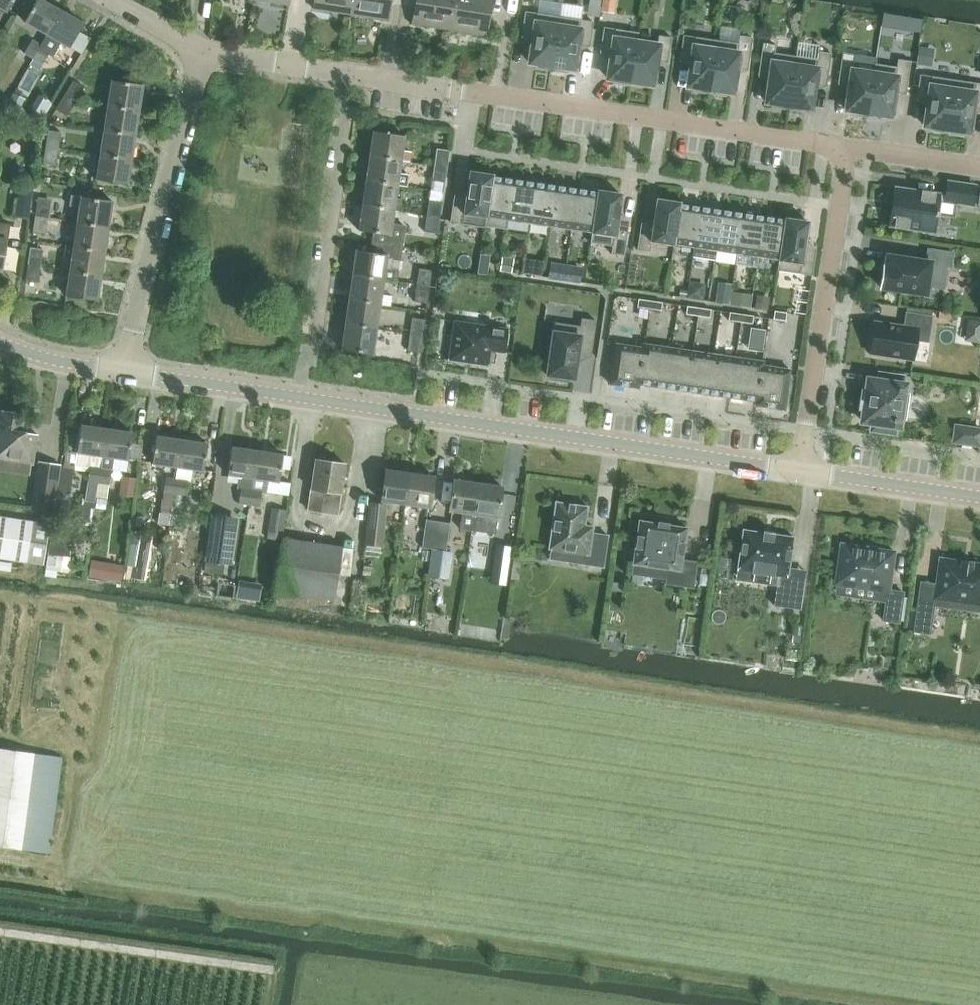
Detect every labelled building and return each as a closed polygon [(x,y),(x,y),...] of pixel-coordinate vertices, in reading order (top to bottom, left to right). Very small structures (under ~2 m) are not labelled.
[(6,12),(13,0),(0,0),(0,9),(6,12)] [(24,22),(47,35),(60,10),(42,0),(37,0),(24,22)] [(313,7),(351,13),(353,0),(314,0),(313,7)] [(351,13),(388,19),(391,0),(353,0),(351,13)] [(412,23),(449,29),(454,0),(415,0),(412,23)] [(449,29),(487,35),(492,0),(454,0),(449,29)] [(592,9),(601,10),(602,0),(593,0),(592,9)] [(601,10),(609,12),(611,0),(602,0),(601,10)] [(41,44),(33,59),(42,64),(48,54),(53,57),(61,43),(69,48),(83,23),(60,10),(47,35),(41,44)] [(559,17),(525,11),(521,36),(533,38),(529,63),(536,64),(535,67),(551,70),(559,17)] [(589,47),(593,22),(559,17),(551,70),(567,72),(567,68),(574,69),(577,45),(589,47)] [(637,42),(638,33),(604,27),(600,52),(612,54),(608,78),(614,79),(614,83),(630,86),(636,42),(637,42)] [(717,40),(683,35),(680,60),(691,62),(688,86),(694,87),(694,91),(709,93),(717,40)] [(637,42),(636,42),(630,86),(645,88),(646,84),(652,85),(656,61),(668,62),(672,37),(659,36),(657,45),(637,42)] [(740,36),(738,43),(717,40),(709,93),(725,96),(726,92),(732,93),(736,69),(747,71),(752,37),(740,36)] [(32,39),(24,54),(33,59),(41,44),(32,39)] [(788,109),(796,56),(774,53),(776,45),(763,43),(758,76),(770,78),(766,102),(773,103),(772,107),(788,109)] [(818,51),(817,59),(796,56),(788,109),(804,112),(804,108),(811,109),(814,84),(826,86),(831,53),(818,51)] [(874,73),(873,73),(853,70),(854,61),(841,59),(838,84),(850,86),(846,110),(852,111),(852,115),(868,117),(874,73)] [(898,59),(897,67),(875,64),(873,73),(874,73),(868,117),(883,119),(884,116),(890,116),(894,92),(906,94),(911,61),(898,59)] [(954,80),(920,75),(916,100),(928,101),(925,126),(931,127),(930,130),(946,133),(954,80)] [(954,80),(946,133),(962,135),(963,131),(969,132),(973,108),(979,109),(979,84),(954,80)] [(73,81),(64,95),(75,102),(84,87),(73,81)] [(112,81),(108,106),(139,110),(143,85),(112,81)] [(75,102),(64,95),(55,109),(66,116),(75,102)] [(108,106),(104,130),(135,134),(139,110),(108,106)] [(100,154),(131,159),(135,134),(104,130),(100,154)] [(48,131),(45,147),(58,149),(61,132),(48,131)] [(404,136),(372,132),(369,156),(400,161),(409,162),(410,151),(402,150),(404,136)] [(58,149),(45,147),(43,164),(56,166),(58,149)] [(434,166),(446,167),(449,150),(436,149),(434,166)] [(100,154),(96,179),(127,184),(131,159),(100,154)] [(369,156),(365,181),(397,185),(406,187),(408,174),(399,173),(400,161),(369,156)] [(444,183),(446,167),(434,166),(432,181),(444,183)] [(454,195),(450,222),(463,224),(483,227),(484,225),(485,217),(486,217),(492,176),(493,175),(470,172),(466,197),(454,195)] [(485,217),(484,225),(506,229),(508,219),(514,180),(492,176),(486,217),(485,217)] [(514,180),(508,219),(529,222),(535,183),(514,180)] [(397,185),(365,181),(362,206),(393,210),(393,209),(400,210),(402,198),(395,197),(397,185)] [(444,183),(432,181),(429,199),(442,201),(444,183)] [(889,226),(933,232),(936,215),(938,215),(939,212),(936,211),(938,200),(972,206),(976,185),(948,181),(946,195),(895,187),(889,226)] [(535,183),(529,222),(551,226),(556,186),(535,183)] [(556,186),(551,226),(572,229),(578,189),(556,186)] [(71,190),(69,203),(72,206),(79,208),(77,222),(108,227),(112,201),(92,198),(93,190),(75,187),(71,190)] [(21,189),(16,217),(28,219),(33,191),(21,189)] [(578,189),(572,229),(592,232),(593,232),(598,192),(578,189)] [(592,232),(590,242),(612,246),(611,254),(624,255),(629,221),(617,219),(621,194),(598,191),(598,192),(593,232),(592,232)] [(37,199),(35,216),(48,218),(50,201),(37,199)] [(429,199),(427,215),(439,217),(442,201),(429,199)] [(641,223),(637,249),(650,251),(651,242),(673,245),(674,244),(673,244),(679,204),(680,203),(657,199),(653,225),(641,223)] [(679,204),(673,244),(674,244),(694,247),(700,207),(679,204)] [(401,247),(404,226),(391,224),(393,210),(362,206),(358,230),(373,232),(372,243),(401,247)] [(694,247),(693,257),(714,260),(716,250),(721,210),(700,207),(694,247)] [(721,210),(716,250),(737,253),(743,213),(721,210)] [(737,253),(735,265),(757,268),(758,256),(764,217),(743,213),(737,253)] [(439,217),(427,215),(424,232),(437,233),(439,217)] [(48,218),(35,216),(32,232),(45,234),(48,218)] [(764,217),(758,256),(779,259),(780,259),(785,220),(764,217)] [(779,259),(777,270),(812,275),(816,249),(804,247),(808,222),(785,218),(785,220),(780,259),(779,259)] [(77,222),(74,247),(104,251),(108,227),(77,222)] [(2,271),(6,240),(8,226),(0,225),(0,271),(2,271)] [(355,251),(352,275),(383,280),(383,279),(396,281),(397,270),(385,268),(386,258),(399,260),(401,247),(372,243),(370,253),(355,251)] [(66,245),(64,256),(72,257),(70,271),(101,275),(104,251),(74,247),(66,245)] [(30,248),(27,266),(40,268),(43,249),(30,248)] [(880,286),(925,293),(926,286),(943,288),(946,266),(950,267),(952,252),(928,248),(925,262),(887,256),(885,267),(883,267),(880,286)] [(529,259),(527,274),(541,276),(544,262),(529,259)] [(550,263),(548,276),(564,279),(566,266),(550,263)] [(479,264),(477,274),(487,275),(488,265),(479,264)] [(40,268),(27,266),(25,281),(38,283),(40,268)] [(566,266),(564,279),(580,281),(582,269),(566,266)] [(419,268),(416,285),(429,287),(431,270),(419,268)] [(70,271),(66,296),(97,300),(101,275),(70,271)] [(348,300),(379,305),(383,280),(352,275),(348,300)] [(687,297),(702,299),(705,285),(690,282),(687,297)] [(429,287),(416,285),(414,301),(427,303),(429,287)] [(718,292),(716,302),(729,304),(730,294),(718,292)] [(756,307),(767,309),(768,298),(757,296),(756,307)] [(637,307),(649,308),(650,300),(638,299),(637,307)] [(379,305),(348,300),(345,325),(376,329),(379,305)] [(650,300),(649,308),(661,310),(662,302),(650,300)] [(686,314),(698,316),(699,307),(687,306),(686,314)] [(699,307),(698,316),(710,317),(711,309),(699,307)] [(773,319),(785,320),(786,312),(774,311),(773,319)] [(728,320),(740,322),(741,314),(730,312),(728,320)] [(870,353),(913,360),(916,340),(928,342),(932,316),(906,312),(904,326),(875,322),(870,353)] [(741,314),(740,322),(752,324),(753,315),(741,314)] [(412,318),(410,334),(422,336),(424,320),(412,318)] [(577,354),(590,356),(595,320),(581,318),(580,326),(555,322),(547,375),(552,375),(551,379),(568,382),(569,378),(574,379),(577,354)] [(454,321),(448,361),(488,366),(490,350),(504,352),(507,329),(454,321)] [(376,329),(345,325),(341,349),(372,354),(376,329)] [(422,336),(410,334),(408,351),(420,352),(422,336)] [(615,344),(609,383),(638,388),(639,384),(638,384),(643,348),(642,348),(615,344)] [(638,384),(639,384),(665,388),(671,348),(643,344),(642,348),(643,348),(638,384)] [(671,348),(665,388),(687,391),(692,351),(671,348)] [(692,351),(687,391),(708,394),(714,354),(692,351)] [(714,354),(708,394),(729,397),(735,357),(714,354)] [(729,397),(756,401),(757,401),(762,365),(763,365),(763,361),(735,357),(729,397)] [(755,405),(784,409),(790,369),(763,365),(762,365),(757,401),(756,401),(755,405)] [(901,384),(902,377),(880,374),(879,381),(868,379),(866,393),(864,393),(862,407),(864,407),(862,421),(873,423),(872,430),(894,433),(895,426),(899,426),(905,385),(901,384)] [(24,414),(1,410),(0,417),(0,460),(32,464),(36,434),(21,431),(24,414)] [(101,469),(106,429),(80,425),(76,452),(92,454),(90,467),(88,481),(99,482),(101,469)] [(965,446),(979,448),(979,427),(968,426),(965,446)] [(109,484),(113,457),(128,460),(132,432),(106,429),(101,469),(99,482),(109,484)] [(156,436),(152,463),(178,467),(181,440),(156,436)] [(181,440),(178,467),(203,471),(207,443),(181,440)] [(249,504),(257,451),(231,447),(227,474),(239,476),(237,488),(240,489),(238,503),(249,504)] [(283,454),(257,451),(249,504),(259,506),(261,492),(266,492),(268,480),(279,482),(283,454)] [(315,459),(308,510),(337,515),(345,464),(315,459)] [(59,464),(37,461),(30,510),(52,513),(59,464)] [(411,473),(386,469),(381,500),(407,503),(411,473)] [(436,477),(411,473),(407,503),(432,507),(436,477)] [(176,479),(166,477),(165,477),(163,492),(174,494),(176,479)] [(176,479),(174,494),(184,495),(186,480),(176,479)] [(454,479),(449,511),(462,513),(460,528),(471,529),(473,514),(478,483),(454,479)] [(473,514),(471,529),(495,533),(497,518),(502,486),(478,483),(473,514)] [(174,494),(163,492),(160,513),(171,514),(174,494)] [(601,567),(603,567),(603,565),(607,536),(608,535),(606,535),(592,533),(592,527),(593,527),(593,526),(591,526),(584,525),(587,508),(587,506),(586,506),(557,502),(555,501),(555,503),(548,549),(584,554),(583,562),(582,564),(584,564),(601,566),(601,567)] [(369,503),(365,543),(382,545),(384,521),(380,520),(382,504),(369,503)] [(267,539),(281,541),(285,510),(272,508),(267,539)] [(224,564),(231,517),(212,514),(205,561),(224,564)] [(41,564),(47,524),(0,517),(0,558),(41,564)] [(182,517),(181,539),(201,540),(202,518),(182,517)] [(435,548),(439,520),(427,519),(423,547),(435,548)] [(452,522),(439,520),(435,548),(448,550),(452,522)] [(639,520),(632,564),(668,569),(666,583),(693,587),(697,562),(682,560),(687,527),(668,524),(658,522),(658,523),(639,520)] [(743,529),(737,569),(778,575),(774,605),(800,609),(804,578),(788,575),(793,537),(773,534),(773,533),(763,531),(763,532),(743,529)] [(147,533),(133,531),(130,554),(144,556),(147,533)] [(276,592),(333,601),(341,547),(284,539),(276,592)] [(895,551),(841,543),(835,583),(877,589),(875,600),(886,601),(883,620),(899,622),(903,593),(888,591),(894,552),(894,553),(895,551)] [(497,545),(493,569),(506,571),(510,547),(497,545)] [(428,577),(431,577),(447,579),(451,552),(432,549),(428,577)] [(934,598),(979,604),(979,564),(972,563),(972,562),(970,562),(970,563),(963,562),(963,561),(961,560),(961,561),(941,558),(940,558),(939,559),(940,559),(934,598)] [(107,563),(105,579),(121,581),(123,565),(114,564),(107,563)] [(914,631),(929,634),(934,602),(918,600),(914,631)] [(49,853),(62,757),(0,748),(0,847),(49,853)]
